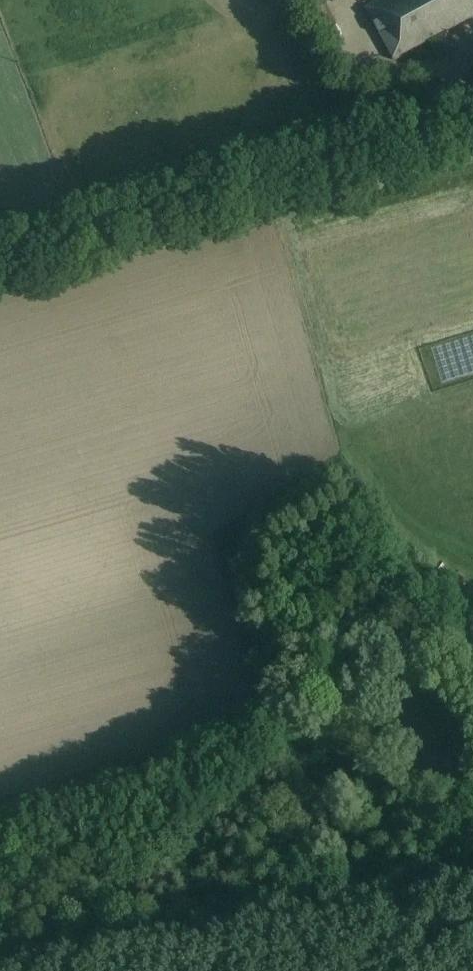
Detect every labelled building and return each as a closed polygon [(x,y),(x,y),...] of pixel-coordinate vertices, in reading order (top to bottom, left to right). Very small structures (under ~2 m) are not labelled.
[(366,8),(394,60),(472,17),(472,0),(382,0),(366,8)]
